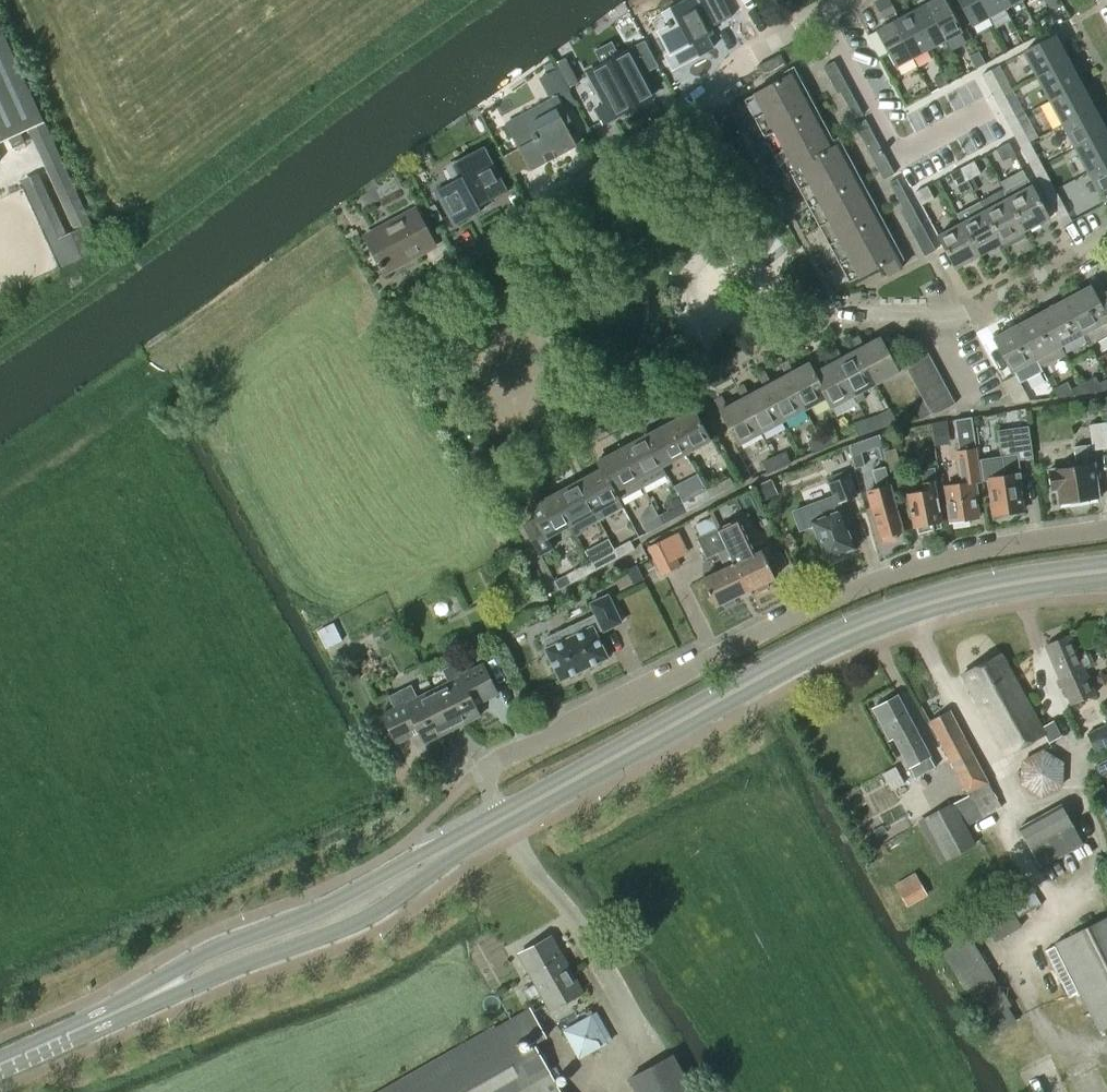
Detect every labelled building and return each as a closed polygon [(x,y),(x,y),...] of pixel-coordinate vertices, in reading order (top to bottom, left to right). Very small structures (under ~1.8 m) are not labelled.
[(717,15),(709,0),(685,0),(665,10),(670,19),(668,20),(670,25),(660,30),(671,51),(667,53),(674,67),(712,47),(705,34),(710,31),(705,22),(717,15)] [(873,2),(877,10),(890,3),(888,0),(877,0),(873,2)] [(908,13),(928,50),(944,41),(922,0),(915,0),(919,7),(908,13)] [(944,41),(961,32),(944,0),(933,0),(930,1),(930,0),(922,0),(944,41)] [(971,27),(988,18),(979,0),(957,0),(971,27)] [(988,18),(1005,9),(1000,0),(979,0),(988,18)] [(1005,9),(1021,0),(1000,0),(1005,9)] [(890,3),(877,10),(881,17),(882,17),(888,14),(893,11),(894,10),(890,3)] [(893,11),(888,14),(912,58),(928,50),(908,13),(897,18),(893,11)] [(888,14),(882,17),(886,24),(875,30),(895,67),(912,58),(888,14)] [(0,26),(0,144),(32,129),(78,229),(62,236),(35,177),(23,182),(62,266),(62,267),(102,249),(0,26)] [(1024,51),(1037,76),(1068,60),(1055,35),(1024,51)] [(602,123),(652,96),(640,73),(656,65),(644,42),(587,72),(604,103),(594,109),(602,123)] [(1037,76),(1050,100),(1081,83),(1068,60),(1037,76)] [(827,77),(838,71),(833,62),(822,67),(827,77)] [(761,110),(803,85),(792,65),(765,80),(768,85),(752,94),(761,110)] [(982,74),(995,98),(1003,94),(991,70),(982,74)] [(838,71),(827,77),(832,85),(843,79),(838,71)] [(843,79),(832,85),(837,94),(839,92),(847,88),(843,79)] [(1050,100),(1062,124),(1093,107),(1081,83),(1050,100)] [(771,130),(814,105),(803,85),(761,110),(771,130)] [(844,101),(852,97),(847,88),(839,92),(844,101)] [(995,98),(1008,122),(1016,118),(1003,94),(995,98)] [(518,149),(503,156),(513,175),(528,167),(529,170),(575,145),(563,124),(570,120),(557,95),(515,118),(504,124),(518,149)] [(852,97),(844,101),(849,110),(857,105),(852,97)] [(782,149),(824,125),(814,105),(771,130),(782,149)] [(854,119),(862,114),(857,105),(849,110),(854,119)] [(1062,124),(1075,147),(1106,131),(1093,107),(1062,124)] [(1008,122),(1020,146),(1029,141),(1016,118),(1008,122)] [(853,125),(857,132),(858,135),(869,129),(864,119),(853,125)] [(792,169),(835,144),(824,125),(782,149),(792,169)] [(869,129),(858,135),(863,143),(874,137),(869,129)] [(1088,171),(1106,161),(1106,133),(1106,131),(1075,147),(1088,171)] [(874,137),(863,143),(868,152),(879,146),(874,137)] [(1020,146),(1033,170),(1041,165),(1029,141),(1020,146)] [(808,186),(851,161),(840,142),(835,145),(835,144),(792,169),(794,171),(799,168),(808,186)] [(1002,160),(1014,154),(1008,142),(996,148),(1002,160)] [(464,175),(435,191),(452,224),(479,209),(477,206),(507,190),(507,189),(505,189),(483,147),(484,146),(483,145),(455,160),(455,161),(457,160),(464,175)] [(879,146),(868,152),(873,161),(883,155),(879,146)] [(883,155),(873,161),(877,170),(888,164),(883,155)] [(961,167),(968,179),(980,172),(974,160),(961,167)] [(819,205),(861,181),(851,161),(808,186),(819,205)] [(1101,196),(1106,192),(1106,161),(1088,171),(1101,196)] [(882,179),(893,173),(888,164),(877,170),(882,179)] [(1033,170),(1040,183),(1046,194),(1054,189),(1041,165),(1033,170)] [(968,179),(961,167),(949,173),(956,185),(968,179)] [(888,183),(891,189),(893,192),(901,188),(896,179),(888,183)] [(1028,180),(1005,192),(1009,199),(1024,227),(1026,231),(1049,218),(1033,187),(1029,179),(1028,180)] [(829,225),(872,200),(861,181),(819,205),(829,225)] [(932,198),(926,186),(914,192),(921,204),(932,198)] [(901,188),(893,192),(898,201),(905,197),(901,188)] [(1046,194),(1057,214),(1059,218),(1067,214),(1054,189),(1046,194)] [(1004,190),(980,202),(985,212),(986,211),(1002,243),(1002,244),(1005,248),(1019,241),(1019,240),(1017,236),(1026,231),(1024,227),(1009,199),(1005,192),(1004,190)] [(898,201),(902,209),(902,210),(910,205),(905,197),(898,201)] [(840,245),(883,220),(872,200),(829,225),(840,245)] [(980,202),(957,215),(962,224),(963,226),(978,256),(1002,244),(1002,243),(986,211),(985,212),(980,202)] [(904,220),(915,214),(910,205),(902,210),(902,209),(900,211),(904,220)] [(383,271),(433,245),(415,210),(365,236),(383,271)] [(915,214),(904,220),(909,228),(920,223),(915,214)] [(850,264),(893,240),(883,220),(840,245),(850,264)] [(920,223),(909,228),(914,237),(924,231),(920,223)] [(962,224),(939,237),(955,268),(978,256),(963,226),(962,224)] [(924,231),(914,237),(919,246),(929,240),(924,231)] [(882,264),(888,275),(901,268),(899,263),(904,260),(893,240),(850,264),(857,278),(882,264)] [(929,240),(919,246),(923,255),(934,249),(929,240)] [(1095,298),(1089,287),(1066,299),(1079,324),(1085,334),(1090,344),(1106,335),(1106,321),(1095,298)] [(1095,298),(1106,321),(1106,291),(1095,298)] [(1079,324),(1066,299),(1043,312),(1062,347),(1085,334),(1079,324)] [(1019,325),(1037,360),(1041,368),(1066,355),(1062,347),(1043,312),(1019,325)] [(1037,360),(1019,325),(994,338),(1013,373),(1014,372),(1016,375),(1002,383),(1013,403),(1030,400),(1019,380),(1027,375),(1023,368),(1037,360)] [(913,352),(925,346),(918,333),(906,339),(913,352)] [(858,334),(850,338),(856,348),(875,381),(875,383),(898,370),(879,336),(864,344),(858,334)] [(833,341),(825,345),(829,351),(834,360),(853,393),(854,394),(875,383),(875,381),(856,348),(842,356),(833,341)] [(907,368),(930,357),(925,346),(913,352),(901,358),(907,368)] [(930,357),(907,368),(913,380),(936,368),(930,357)] [(814,359),(807,362),(826,397),(826,398),(831,407),(854,394),(853,393),(834,360),(819,369),(814,359)] [(787,361),(780,365),(785,375),(786,374),(803,407),(805,409),(826,398),(826,397),(807,362),(792,370),(787,361)] [(936,368),(913,380),(919,392),(943,380),(936,368)] [(765,373),(758,377),(763,387),(763,386),(783,422),(805,409),(803,407),(786,374),(785,375),(770,383),(765,373)] [(1085,394),(1101,392),(1106,390),(1106,377),(1096,383),(1093,376),(1079,383),(1085,394)] [(919,392),(924,401),(925,403),(936,398),(949,392),(943,380),(919,392)] [(1085,394),(1079,383),(1068,389),(1065,381),(1051,388),(1056,398),(1085,394)] [(742,385),(735,389),(740,399),(741,399),(742,398),(760,432),(761,433),(762,433),(783,422),(763,386),(763,387),(748,394),(748,395),(742,385)] [(949,392),(936,398),(925,403),(930,412),(932,416),(955,403),(949,392)] [(722,397),(713,401),(731,433),(738,446),(761,433),(760,432),(742,398),(741,399),(740,399),(727,406),(722,397)] [(925,403),(924,401),(913,406),(919,417),(930,412),(925,403)] [(667,423),(684,455),(709,442),(705,433),(692,409),(667,423)] [(897,424),(889,409),(878,415),(865,419),(869,432),(882,427),(897,424)] [(959,483),(945,485),(950,521),(954,521),(957,522),(963,522),(965,519),(977,517),(974,497),(978,497),(976,482),(981,481),(979,467),(972,418),(955,420),(959,450),(955,451),(959,483)] [(869,432),(865,419),(853,423),(858,436),(869,432)] [(643,436),(661,468),(662,467),(684,455),(667,423),(649,433),(643,436)] [(1106,448),(1106,427),(1106,423),(1088,426),(1091,445),(1073,447),(1075,460),(1067,461),(1068,466),(1053,468),(1053,470),(1048,470),(1050,490),(1056,490),(1058,503),(1098,498),(1093,462),(1088,463),(1086,450),(1106,448)] [(1001,456),(980,459),(984,481),(989,480),(994,515),(1000,514),(1009,516),(1016,511),(1021,511),(1017,484),(1020,484),(1017,461),(1032,459),(1031,449),(1029,433),(1028,426),(997,431),(998,433),(1001,456)] [(831,433),(819,438),(823,447),(836,442),(831,433)] [(879,435),(863,440),(867,451),(883,445),(879,435)] [(661,468),(643,436),(620,448),(641,488),(666,475),(662,467),(661,468)] [(808,443),(812,452),(823,447),(819,438),(808,443)] [(620,448),(618,443),(616,444),(617,445),(602,453),(605,457),(596,461),(601,470),(601,469),(614,493),(618,500),(641,488),(620,448)] [(885,452),(895,489),(905,486),(895,449),(885,452)] [(773,458),(778,468),(791,462),(786,452),(773,458)] [(778,468),(773,458),(762,463),(767,473),(778,468)] [(914,527),(916,527),(918,533),(932,529),(931,523),(940,522),(935,494),(939,493),(936,479),(933,467),(920,470),(924,490),(907,494),(914,527)] [(872,471),(877,490),(866,493),(879,539),(883,537),(884,542),(897,539),(895,534),(902,532),(884,468),(872,471)] [(601,469),(601,470),(577,482),(598,522),(623,509),(618,500),(614,493),(601,469)] [(808,526),(812,524),(825,559),(830,557),(832,558),(838,555),(840,553),(853,548),(845,527),(849,523),(845,514),(839,513),(839,511),(838,512),(835,504),(856,496),(848,475),(828,483),(833,497),(802,509),(798,512),(796,516),(797,521),(799,525),(803,527),(808,526)] [(730,477),(704,491),(709,500),(735,486),(730,477)] [(598,522),(577,482),(553,495),(570,526),(575,536),(585,531),(584,529),(598,522)] [(704,491),(680,504),(685,513),(709,500),(704,491)] [(552,549),(546,539),(570,526),(553,495),(529,508),(535,520),(523,526),(540,556),(552,549)] [(680,504),(657,516),(662,526),(685,513),(680,504)] [(647,534),(656,529),(662,526),(657,516),(642,524),(647,534)] [(753,555),(746,540),(747,539),(737,519),(717,528),(715,530),(732,565),(735,564),(748,591),(754,588),(759,592),(768,587),(768,581),(774,578),(760,552),(753,555)] [(732,565),(715,530),(697,538),(707,559),(717,554),(723,565),(724,564),(727,568),(702,580),(715,607),(722,604),(726,608),(735,603),(735,597),(748,591),(735,564),(732,565)] [(667,538),(647,547),(661,576),(681,566),(667,538)] [(628,541),(613,549),(618,558),(633,549),(628,541)] [(597,546),(586,552),(591,562),(590,563),(594,571),(618,558),(613,549),(602,556),(597,546)] [(590,563),(567,575),(572,583),(594,571),(590,563)] [(567,575),(553,582),(558,591),(572,583),(567,575)] [(545,650),(560,681),(607,658),(595,632),(602,629),(603,631),(621,623),(607,595),(589,604),(595,616),(587,620),(589,623),(572,631),(574,636),(545,650)] [(1094,692),(1083,669),(1091,666),(1092,661),(1088,652),(1084,651),(1077,654),(1068,635),(1045,645),(1070,703),(1094,692)] [(1048,743),(1060,736),(1052,721),(1040,727),(1000,653),(962,674),(1005,755),(1043,735),(1048,743)] [(497,695),(482,665),(470,671),(464,659),(442,670),(447,682),(432,690),(452,730),(479,716),(474,706),(497,695)] [(452,730),(432,690),(416,697),(410,685),(387,696),(393,708),(381,714),(396,745),(419,733),(424,743),(452,730)] [(915,777),(934,767),(928,756),(929,755),(897,696),(872,709),(889,739),(893,737),(908,766),(909,766),(915,777)] [(935,734),(968,795),(966,797),(978,820),(1001,807),(949,710),(928,721),(935,734)] [(1106,748),(1106,724),(1086,734),(1095,753),(1106,748)] [(1042,749),(1021,761),(1020,785),(1040,798),(1063,787),(1063,762),(1042,749)] [(1106,774),(1106,761),(1095,767),(1100,778),(1106,774)] [(978,820),(966,797),(953,804),(924,819),(946,860),(975,845),(965,827),(978,820)] [(1039,867),(1083,843),(1061,804),(1018,828),(1039,867)] [(1106,1027),(1106,917),(1054,943),(1098,1031),(1106,1027)] [(981,1019),(1009,1002),(966,929),(938,945),(981,1019)] [(549,1011),(583,992),(552,936),(518,955),(549,1011)] [(529,1009),(496,1028),(494,1025),(376,1091),(559,1091),(533,1044),(545,1037),(529,1009)] [(578,1058),(605,1043),(591,1016),(564,1031),(578,1058)] [(671,1056),(628,1080),(634,1091),(691,1091),(671,1056)]
